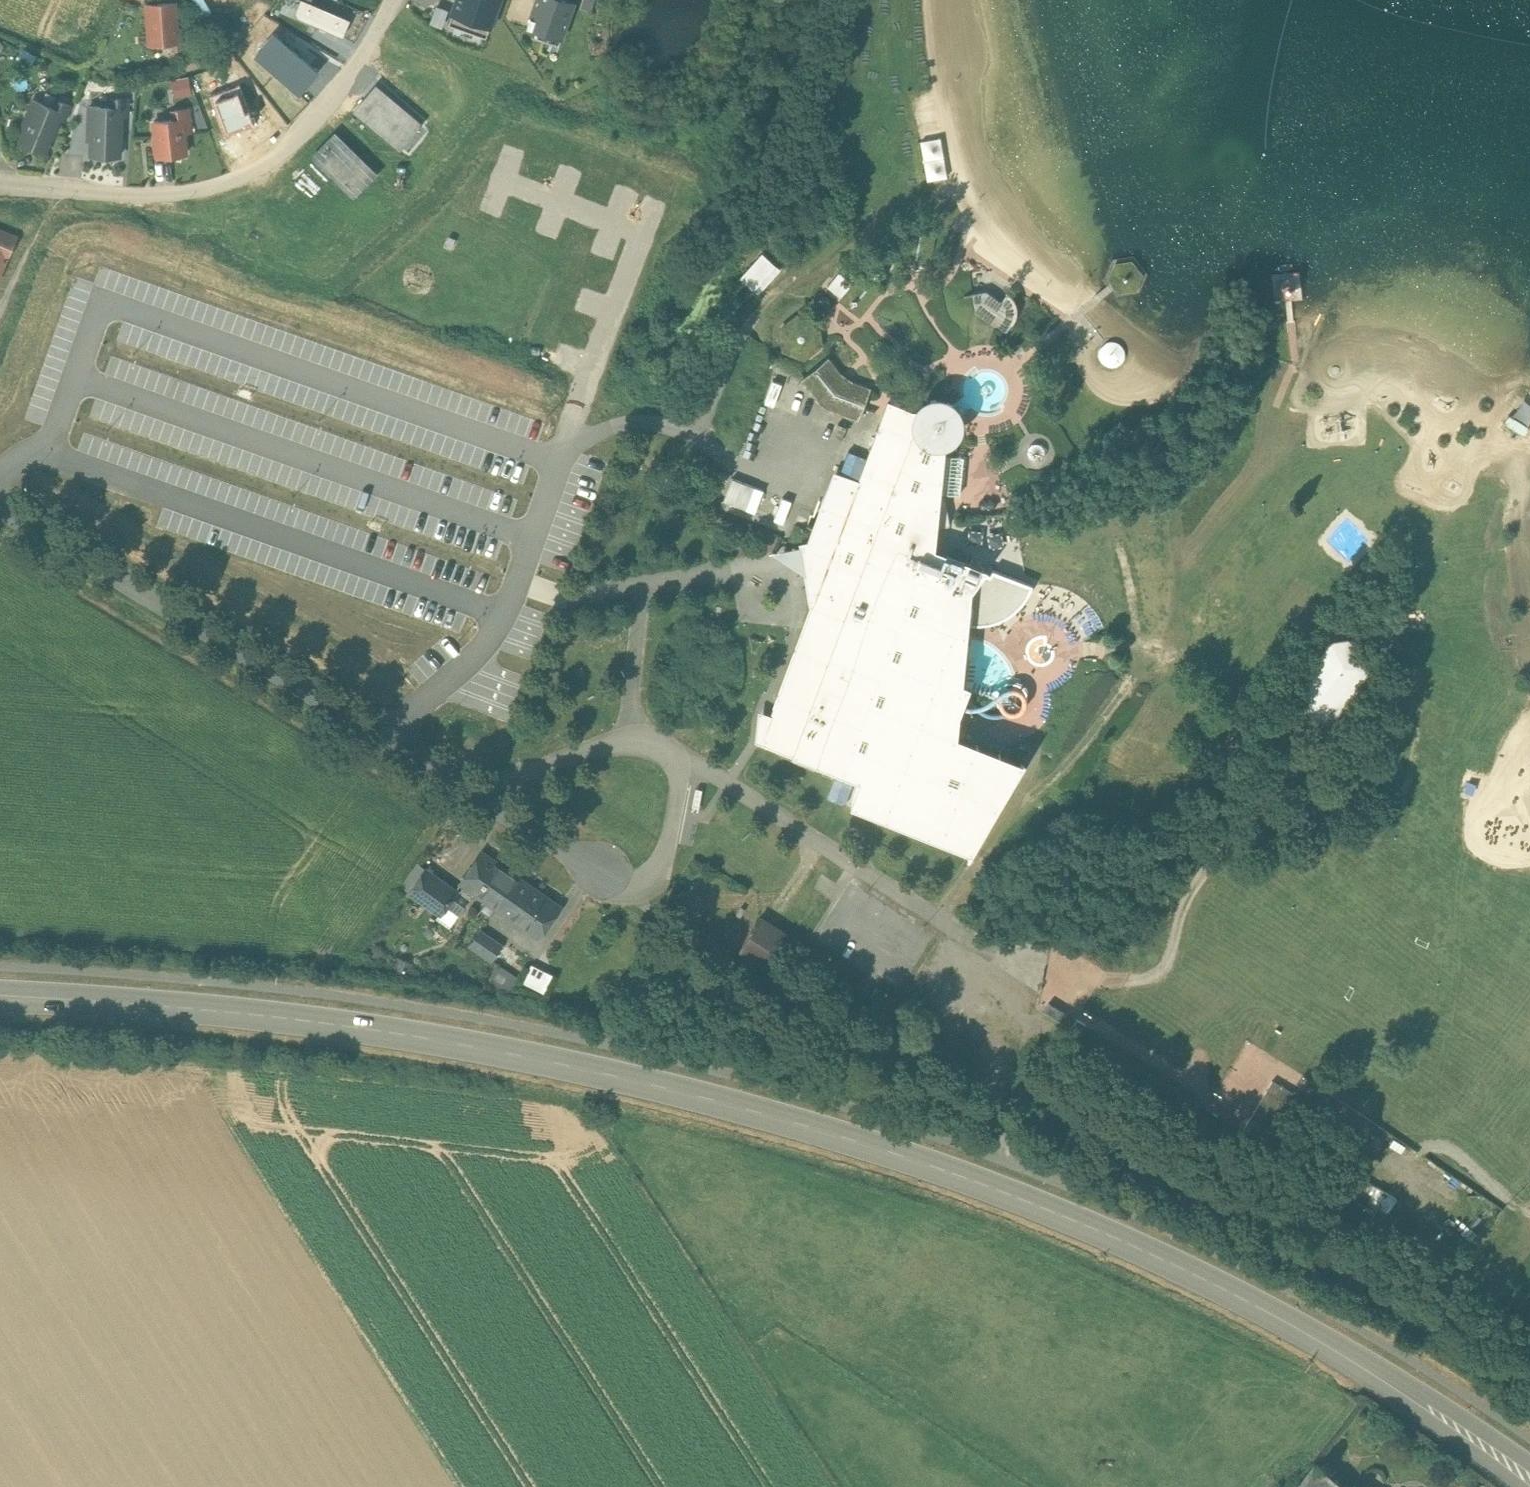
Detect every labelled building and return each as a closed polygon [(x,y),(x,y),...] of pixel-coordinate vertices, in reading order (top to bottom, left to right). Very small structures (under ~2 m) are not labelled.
[(450,11),(490,26),(500,0),(454,0),(450,11)] [(568,0),(536,0),(527,26),(538,30),(535,37),(558,45),(574,2),(568,0)] [(175,3),(147,4),(150,45),(176,43),(177,49),(186,49),(185,29),(177,30),(175,3)] [(175,95),(192,91),(188,76),(171,80),(175,95)] [(375,84),(354,109),(399,146),(420,121),(375,84)] [(116,107),(89,107),(88,140),(92,141),(91,156),(120,157),(121,115),(129,115),(129,100),(116,99),(116,107)] [(57,109),(33,100),(22,127),(25,128),(19,142),(45,153),(59,118),(65,120),(71,106),(60,101),(57,109)] [(176,119),(154,122),(158,157),(186,154),(184,132),(192,131),(189,109),(175,111),(176,119)] [(334,133),(312,156),(351,194),(373,171),(334,133)] [(941,137),(920,141),(927,180),(948,176),(941,137)] [(0,229),(0,242),(12,247),(16,236),(0,229)] [(0,242),(0,255),(7,258),(12,247),(0,242)] [(758,261),(744,280),(760,292),(775,273),(758,261)] [(1131,265),(1117,268),(1112,281),(1121,291),(1134,289),(1139,276),(1131,265)] [(1002,303),(986,292),(971,295),(974,313),(1006,335),(1012,325),(1013,325),(1016,317),(1017,309),(1014,300),(1008,294),(1002,303)] [(815,326),(798,319),(780,334),(782,346),(804,355),(818,343),(815,326)] [(1126,358),(1114,341),(1096,354),(1107,371),(1126,358)] [(849,382),(841,377),(837,379),(824,364),(806,379),(826,405),(857,416),(866,394),(847,387),(849,382)] [(770,378),(761,402),(797,414),(805,390),(770,378)] [(912,412),(888,402),(859,481),(838,473),(811,545),(804,546),(808,572),(813,603),(770,718),(765,716),(765,713),(763,713),(760,742),(860,780),(851,804),(971,850),(1021,765),(952,738),(954,711),(963,688),(957,686),(967,588),(982,566),(946,553),(944,556),(930,551),(932,528),(949,525),(944,496),(935,497),(936,492),(959,494),(963,457),(939,455),(940,445),(949,442),(956,436),(959,427),(960,418),(956,410),(949,404),(941,400),(932,401),(923,405),(918,412),(912,412)] [(976,513),(980,500),(960,494),(956,508),(976,513)] [(1346,645),(1333,647),(1291,705),(1321,727),(1363,669),(1361,656),(1346,645)] [(1510,781),(1524,790),(1529,780),(1529,773),(1519,766),(1510,781)] [(483,852),(462,882),(501,910),(522,880),(483,852)] [(456,890),(427,869),(411,892),(440,913),(451,898),(456,890)] [(560,906),(522,880),(501,910),(538,936),(560,906)] [(464,907),(451,898),(440,913),(437,917),(450,926),(464,907)] [(787,935),(759,918),(740,948),(768,965),(787,935)] [(503,945),(480,929),(469,945),(492,961),(503,945)] [(485,981),(507,993),(518,974),(496,962),(485,981)] [(532,962),(524,981),(545,991),(553,972),(532,962)] [(1047,1000),(1042,1010),(1062,1020),(1067,1010),(1047,1000)] [(1251,1120),(1226,1106),(1219,1119),(1244,1133),(1251,1120)] [(1388,1214),(1394,1196),(1373,1189),(1367,1207),(1388,1214)] [(1297,1486),(1343,1486),(1314,1465),(1297,1486)]
